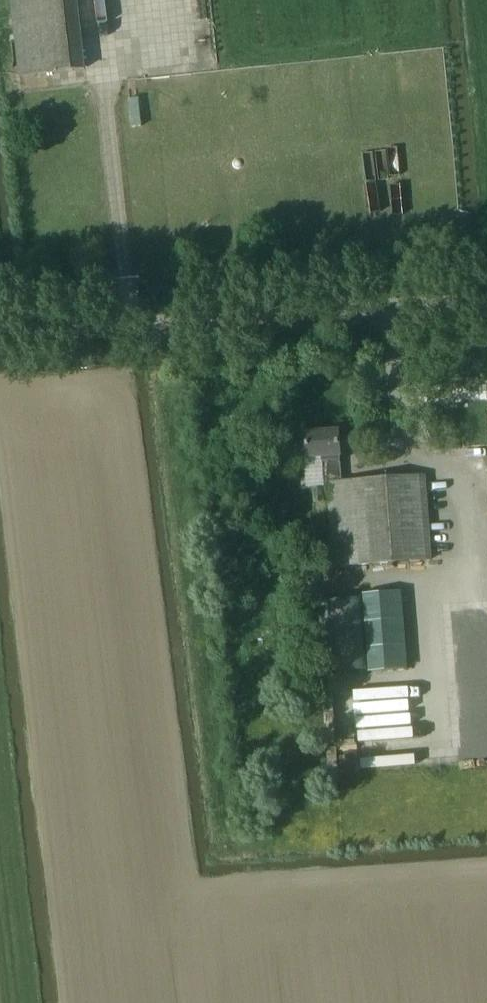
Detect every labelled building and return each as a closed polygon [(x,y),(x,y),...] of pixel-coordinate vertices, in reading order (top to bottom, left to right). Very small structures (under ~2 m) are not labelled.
[(18,79),(85,71),(77,0),(10,0),(18,79)] [(143,97),(127,99),(131,127),(147,125),(143,97)] [(396,147),(364,151),(371,216),(403,212),(396,147)] [(306,460),(321,459),(341,457),(339,431),(305,434),(306,460)] [(426,477),(325,485),(332,569),(333,569),(434,561),(426,477)] [(369,590),(373,669),(413,667),(409,588),(369,590)] [(366,667),(361,598),(318,600),(322,670),(366,667)] [(486,762),(486,698),(465,699),(465,708),(436,710),(439,764),(486,762)] [(340,761),(368,809),(376,804),(381,813),(425,788),(391,731),(340,761)]
